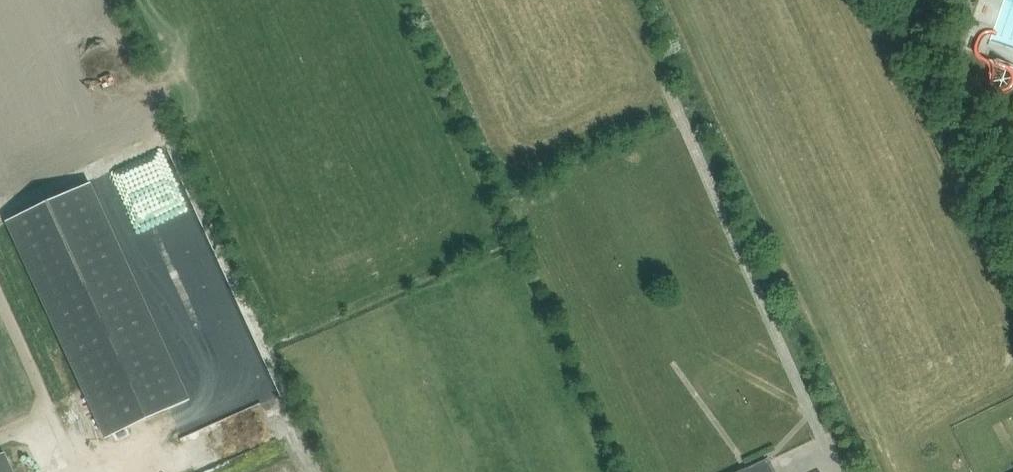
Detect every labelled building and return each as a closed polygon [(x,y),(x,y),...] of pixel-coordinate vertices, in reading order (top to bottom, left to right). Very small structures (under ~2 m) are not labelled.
[(0,208),(0,335),(50,445),(129,409),(30,194),(0,208)] [(5,452),(0,454),(0,471),(14,471),(5,452)] [(772,466),(768,458),(739,471),(772,471),(770,466),(772,466)]
